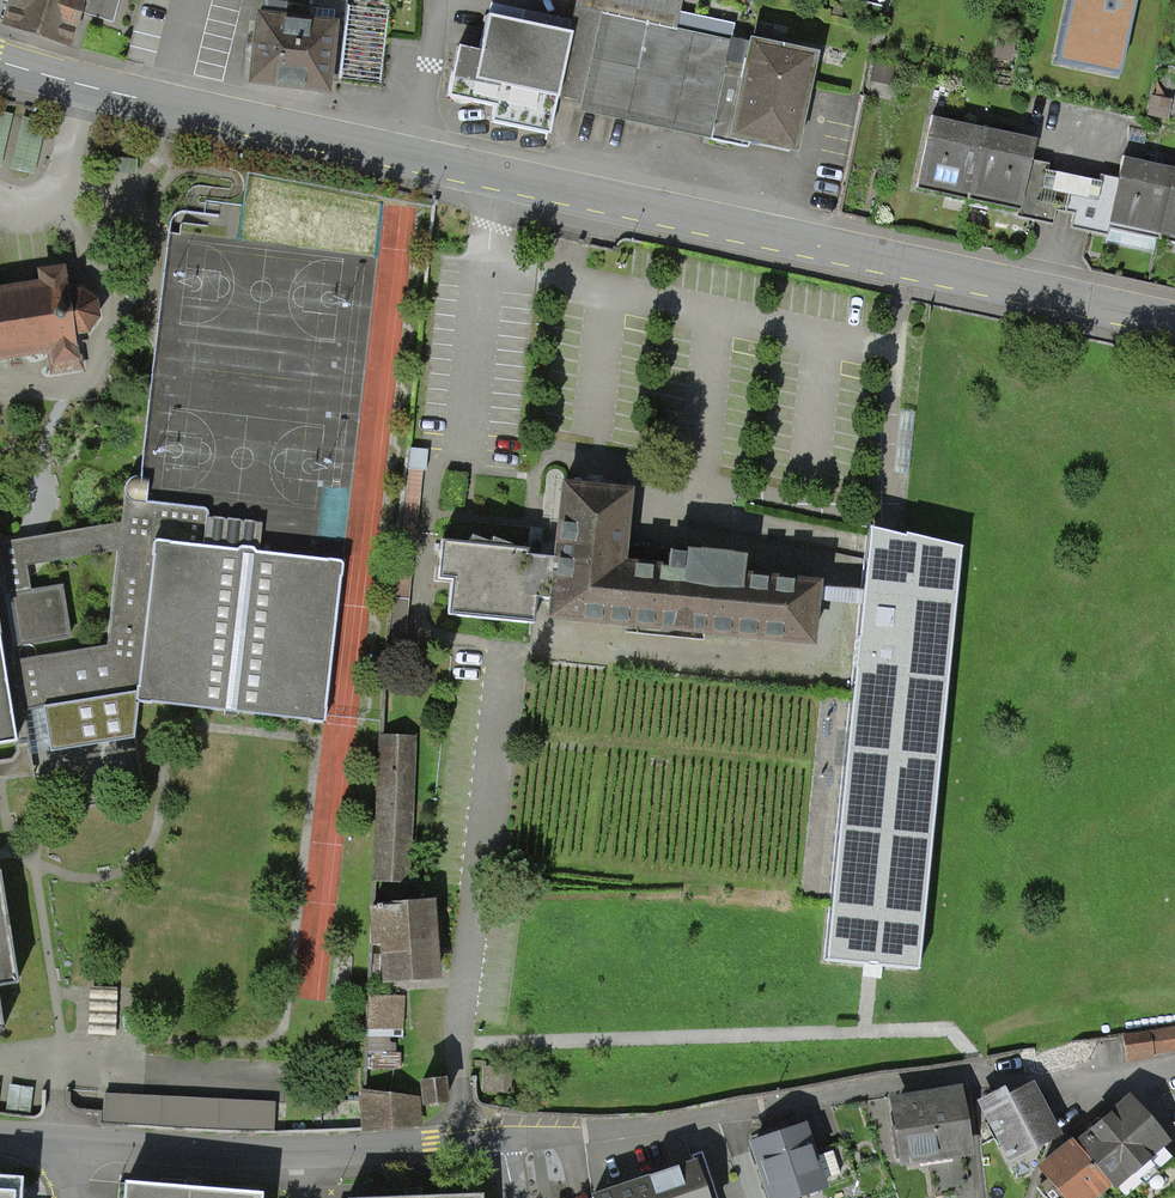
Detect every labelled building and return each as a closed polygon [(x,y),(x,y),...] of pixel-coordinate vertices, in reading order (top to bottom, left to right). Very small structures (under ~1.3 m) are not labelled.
[(2,23),(66,43),(77,10),(83,12),(112,22),(119,0),(9,0),(2,23)] [(250,80),(323,88),(326,67),(339,69),(347,0),(306,0),(305,7),(264,3),(262,16),(257,16),(254,46),(250,80)] [(809,56),(786,51),(670,27),(675,0),(575,0),(554,96),(580,102),(578,111),(746,146),(748,138),(790,146),(809,56)] [(1054,62),(1115,76),(1132,0),(1067,0),(1054,62)] [(568,31),(493,17),(485,52),(461,47),(450,101),(499,111),(503,86),(554,96),(568,31)] [(915,188),(967,199),(982,127),(978,126),(931,116),(915,188)] [(967,199),(1017,210),(1018,204),(1036,208),(1044,170),(1026,167),(1033,137),(988,128),(982,127),(967,199)] [(1155,253),(1157,239),(1173,167),(1168,166),(1122,156),(1116,186),(1098,182),(1091,219),(1109,223),(1104,243),(1155,253)] [(1174,243),(1174,167),(1173,167),(1157,239),(1174,243)] [(48,350),(51,371),(82,367),(79,354),(75,356),(71,332),(87,329),(95,317),(94,300),(81,289),(65,291),(61,268),(41,272),(43,284),(0,290),(0,358),(48,350)] [(534,601),(548,601),(545,623),(813,650),(817,603),(818,589),(819,583),(743,576),(744,557),(685,551),(683,569),(678,569),(679,560),(669,559),(669,550),(628,546),(632,490),(559,483),(553,558),(525,555),(525,549),(511,548),(511,546),(491,539),(490,544),(471,536),(468,543),(441,541),(437,582),(450,583),(446,618),(533,627),(534,601)] [(121,521),(0,543),(19,648),(73,639),(64,585),(32,589),(28,566),(117,551),(107,645),(17,659),(33,757),(135,738),(134,704),(152,545),(340,568),(345,533),(135,508),(126,507),(121,521)] [(823,962),(919,971),(959,548),(868,525),(860,593),(859,607),(823,962)] [(340,568),(152,545),(134,704),(321,726),(340,568)] [(860,593),(818,589),(817,603),(859,607),(860,593)] [(16,740),(0,641),(0,743),(16,740)] [(403,880),(410,738),(391,737),(389,788),(383,787),(382,818),(379,818),(377,879),(403,880)] [(18,982),(0,873),(0,986),(18,982)] [(431,904),(371,908),(373,935),(382,934),(385,977),(436,974),(431,904)] [(399,1028),(399,997),(367,996),(365,1028),(399,1028)] [(1125,1044),(1129,1062),(1174,1049),(1174,1030),(1125,1044)] [(400,1053),(369,1052),(369,1068),(400,1069),(400,1053)] [(508,1070),(489,1069),(488,1089),(508,1090),(508,1070)] [(443,1080),(421,1082),(423,1103),(445,1101),(443,1080)] [(1003,1092),(982,1102),(1009,1156),(1053,1134),(1030,1089),(1007,1101),(1003,1092)] [(415,1098),(363,1091),(365,1130),(417,1125),(415,1098)] [(955,1096),(897,1104),(900,1126),(893,1127),(897,1157),(962,1148),(955,1096)] [(1162,1142),(1127,1101),(1073,1148),(1104,1185),(1107,1188),(1162,1142)] [(753,1144),(771,1197),(781,1197),(854,1174),(844,1143),(810,1154),(802,1129),(753,1144)] [(1073,1148),(1044,1172),(1065,1197),(1088,1197),(1104,1185),(1073,1148)] [(592,1197),(705,1197),(694,1164),(592,1197)] [(120,1183),(119,1197),(260,1197),(260,1194),(190,1189),(120,1183)] [(0,1184),(0,1197),(33,1197),(34,1187),(0,1184)]
